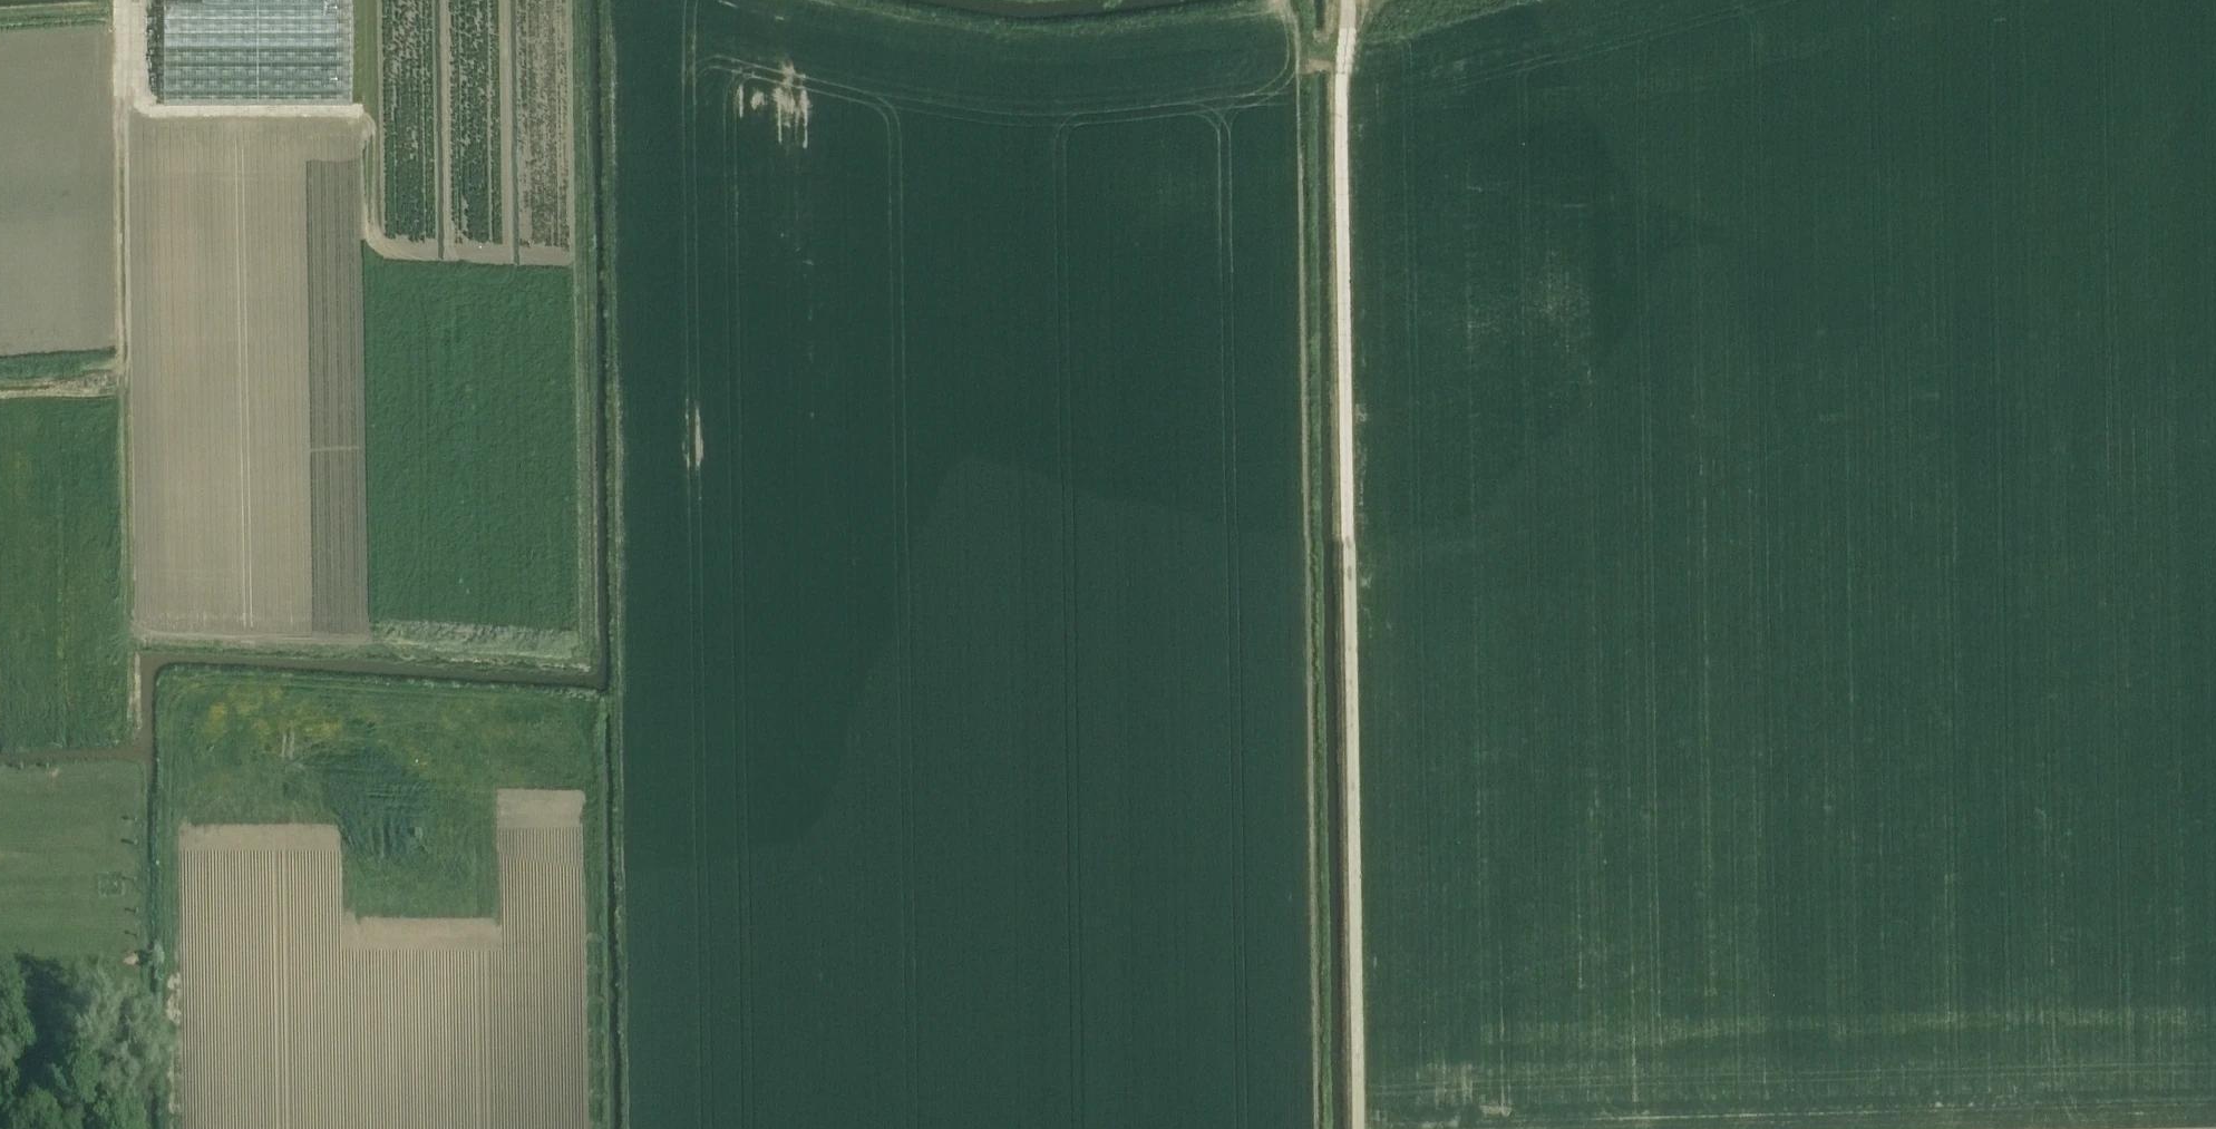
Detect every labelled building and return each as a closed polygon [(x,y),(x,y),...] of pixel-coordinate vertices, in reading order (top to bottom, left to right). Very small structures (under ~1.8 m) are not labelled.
[(163,100),(350,100),(350,0),(163,0),(163,100)]
